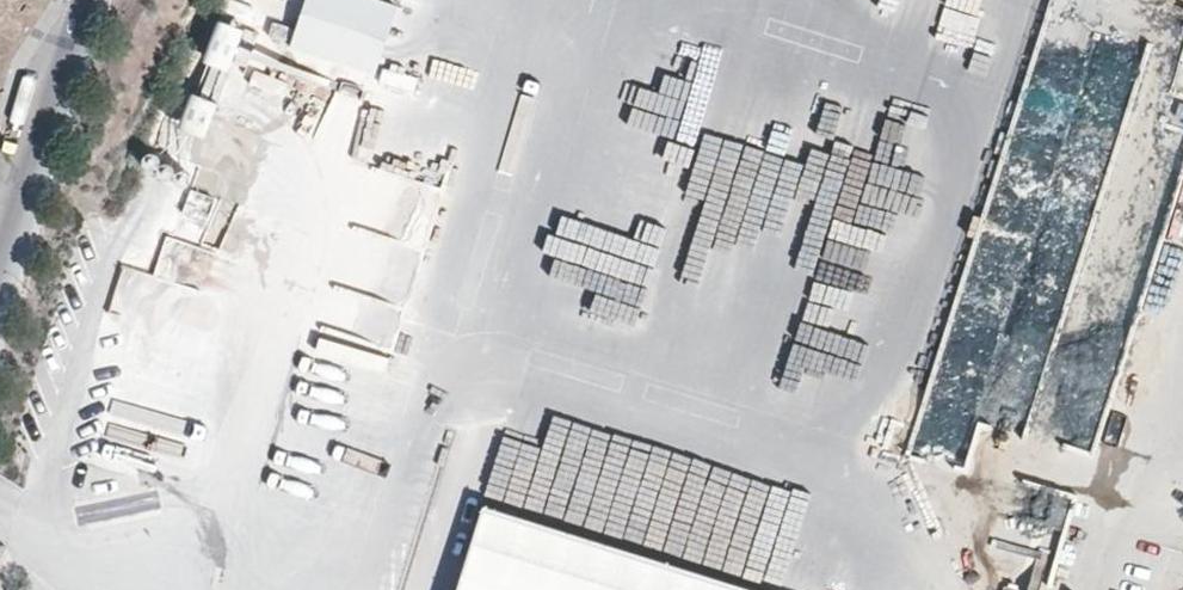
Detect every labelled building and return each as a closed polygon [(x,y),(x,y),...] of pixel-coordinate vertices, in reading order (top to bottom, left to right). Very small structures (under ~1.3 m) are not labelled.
[(399,4),(387,0),(303,0),(288,43),(374,74),(399,4)] [(232,64),(240,17),(214,13),(206,59),(232,64)] [(192,88),(179,123),(203,131),(216,96),(192,88)] [(300,366),(298,387),(327,398),(378,403),(383,389),(384,374),(353,362),(358,349),(413,354),(368,337),(394,340),(398,302),(372,299),(373,288),(393,290),(396,282),(371,279),(373,261),(383,262),(361,253),(332,250),(343,255),(300,366)] [(95,355),(70,449),(128,464),(154,370),(172,375),(183,334),(123,318),(111,360),(95,355)] [(478,506),(452,589),(748,589),(478,506)]
